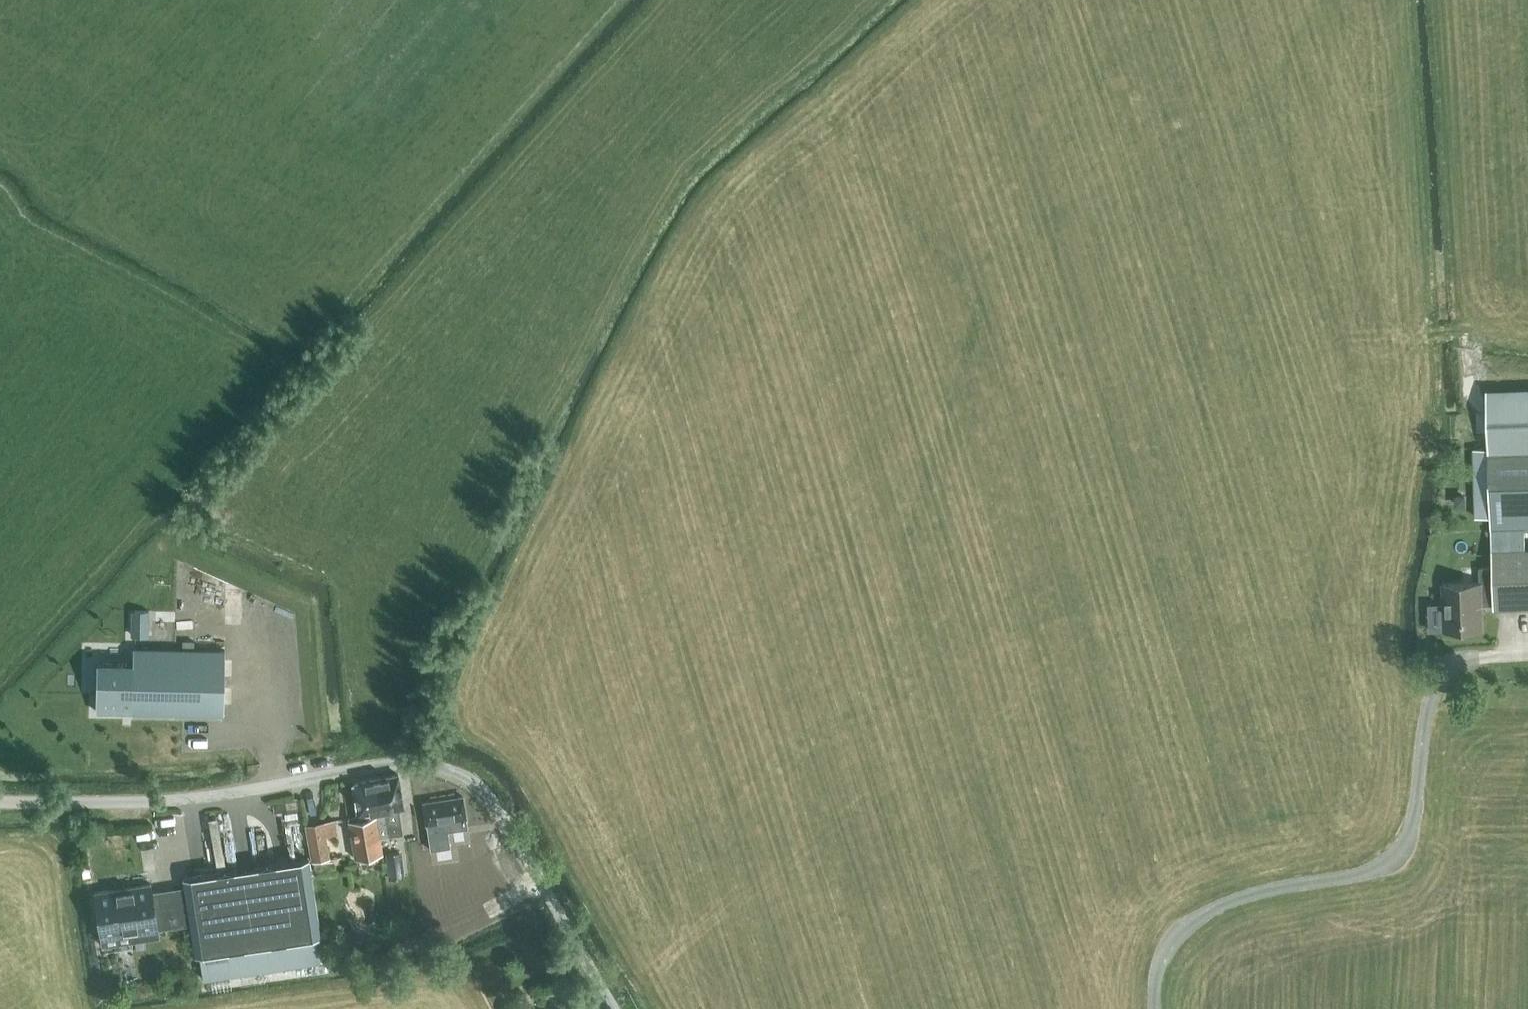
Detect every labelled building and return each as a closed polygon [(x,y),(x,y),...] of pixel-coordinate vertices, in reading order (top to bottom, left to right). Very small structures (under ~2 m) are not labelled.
[(1487,389),(1489,446),(1492,514),(1493,549),(1492,549),(1493,566),(1480,567),(1480,582),(1443,583),(1445,629),(1483,628),(1482,607),(1527,605),(1527,547),(1526,548),(1525,528),(1527,528),(1527,387),(1487,389)] [(1489,446),(1475,447),(1477,515),(1492,514),(1489,446)] [(1470,492),(1447,492),(1447,517),(1470,517),(1470,492)] [(132,634),(149,635),(149,611),(132,610),(132,634)] [(183,640),(182,649),(194,649),(194,640),(183,640)] [(97,663),(96,711),(122,711),(122,707),(132,708),(132,712),(223,714),(225,650),(134,648),(133,664),(97,663)] [(398,773),(375,778),(387,835),(403,832),(400,815),(404,814),(403,807),(398,773)] [(382,854),(380,836),(387,835),(375,778),(353,783),(358,816),(348,818),(354,856),(382,854)] [(429,841),(449,838),(447,828),(468,825),(463,795),(424,802),(429,841)] [(329,858),(330,858),(323,821),(305,824),(311,861),(313,861),(329,858)] [(405,877),(402,853),(386,855),(389,879),(405,877)] [(185,890),(190,922),(198,979),(324,959),(309,858),(183,877),(185,890)] [(330,867),(329,858),(313,861),(315,870),(330,867)] [(528,900),(514,877),(504,883),(518,906),(528,900)] [(190,922),(185,890),(153,895),(151,883),(95,892),(102,937),(158,929),(157,927),(190,922)]
